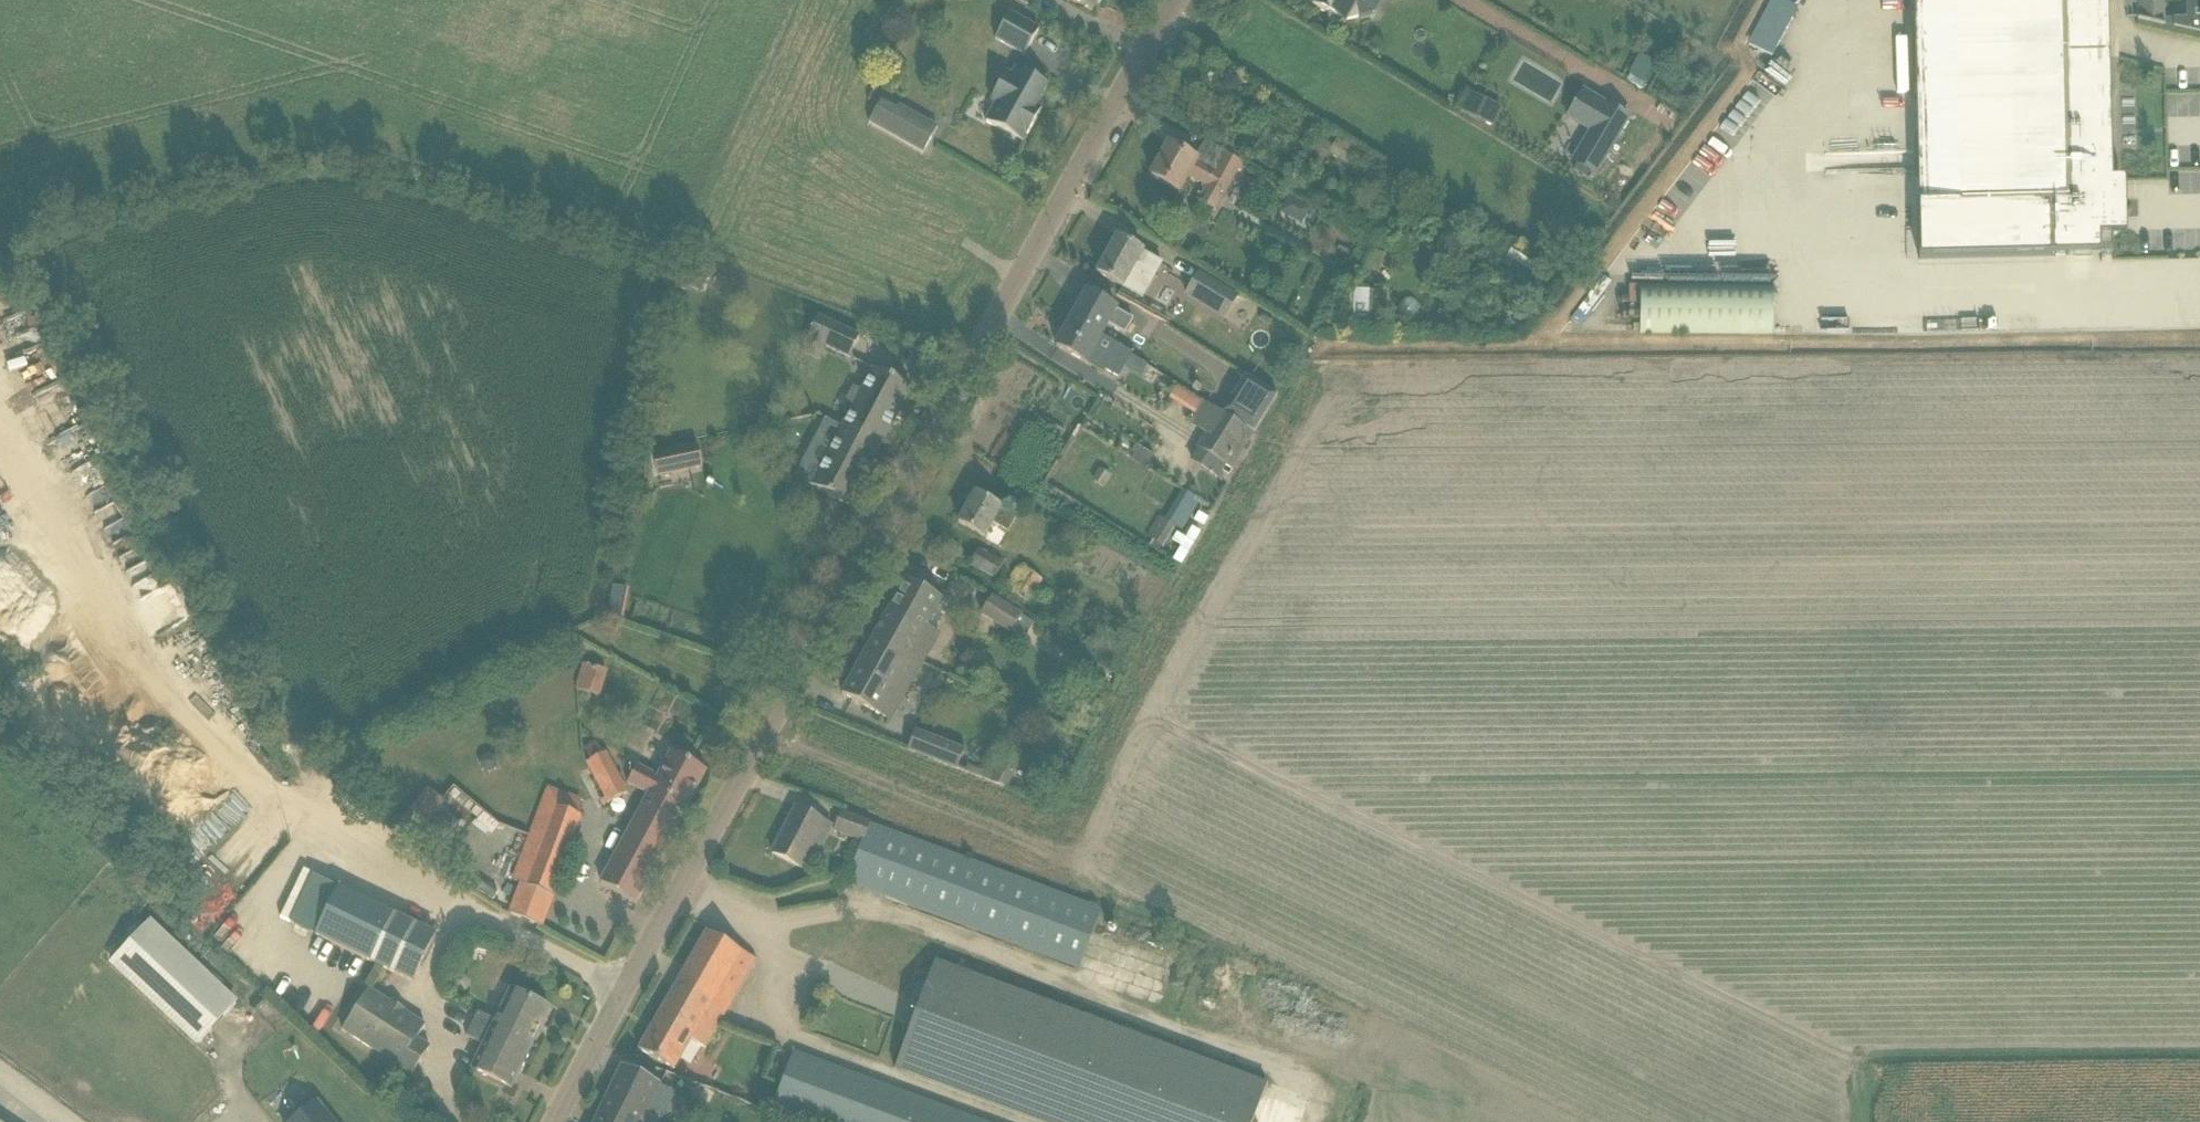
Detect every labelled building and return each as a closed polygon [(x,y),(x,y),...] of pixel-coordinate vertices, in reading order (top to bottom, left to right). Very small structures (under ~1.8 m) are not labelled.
[(1099,0),(1070,0),(1072,1),(1091,13),(1099,0)] [(1310,3),(1328,13),(1331,24),(1342,21),(1345,23),(1346,20),(1358,17),(1355,6),(1358,0),(1312,0),(1310,3)] [(1753,48),(1780,58),(1799,7),(1780,0),(1772,0),(1753,48)] [(1919,259),(2112,255),(2112,237),(2125,236),(2124,181),(2111,182),(2111,176),(2108,77),(2107,21),(2106,0),(1913,0),(1919,259)] [(2141,3),(2140,3),(2141,20),(2163,25),(2162,3),(2164,3),(2164,0),(2141,0),(2141,3)] [(2174,27),(2199,33),(2199,0),(2187,0),(2188,18),(2174,18),(2174,27)] [(1039,31),(1010,14),(996,39),(1025,56),(1039,31)] [(1638,55),(1629,72),(1647,83),(1657,66),(1638,55)] [(1009,128),(1026,137),(1037,118),(1031,115),(1047,86),(1028,75),(1016,68),(1011,76),(1006,73),(990,101),(996,104),(985,122),(1006,134),(1009,128)] [(1468,90),(1460,106),(1481,116),(1488,100),(1468,90)] [(1583,92),(1567,118),(1588,131),(1571,161),(1577,164),(1573,171),(1586,178),(1590,172),(1594,174),(1628,118),(1583,92)] [(2199,112),(2199,94),(2166,95),(2167,113),(2199,112)] [(1275,107),(1261,99),(1254,112),(1268,119),(1275,107)] [(874,115),(869,123),(923,154),(929,143),(933,136),(919,129),(924,120),(898,106),(888,123),(874,115)] [(1332,146),(1319,137),(1314,145),(1327,153),(1332,146)] [(1210,146),(1202,162),(1168,145),(1151,177),(1180,192),(1188,177),(1207,187),(1199,202),(1216,211),(1242,162),(1210,146)] [(2189,191),(2189,182),(2180,181),(2180,171),(2170,171),(2168,190),(2189,191)] [(1288,198),(1279,213),(1301,226),(1310,210),(1288,198)] [(1445,247),(1453,234),(1441,226),(1433,240),(1445,247)] [(1123,288),(1124,286),(1142,296),(1153,275),(1157,277),(1163,265),(1142,254),(1143,253),(1116,239),(1097,274),(1123,288)] [(1508,259),(1533,274),(1538,266),(1512,251),(1508,259)] [(1199,274),(1186,296),(1223,320),(1237,298),(1199,274)] [(1772,286),(1639,287),(1640,335),(1773,335),(1772,286)] [(1370,318),(1371,289),(1354,289),(1353,317),(1370,318)] [(1086,293),(1071,320),(1101,336),(1107,324),(1125,334),(1133,320),(1116,310),(1116,309),(1086,293)] [(1817,309),(1819,322),(1851,318),(1850,306),(1817,309)] [(849,359),(860,336),(818,317),(802,351),(821,360),(826,348),(849,359)] [(1071,320),(1056,347),(1075,358),(1086,363),(1103,373),(1105,370),(1118,378),(1132,353),(1101,336),(1071,320)] [(1160,350),(1151,367),(1184,385),(1193,368),(1160,350)] [(873,369),(843,426),(841,428),(879,449),(911,389),(873,369)] [(1072,398),(1026,369),(1006,404),(1036,423),(1037,421),(1041,423),(1051,405),(1064,414),(1072,398)] [(1245,376),(1222,414),(1230,419),(1247,429),(1254,434),(1277,396),(1245,376)] [(1195,416),(1202,403),(1177,388),(1170,400),(1195,416)] [(1247,429),(1230,419),(1222,414),(1204,403),(1190,425),(1205,435),(1197,447),(1233,469),(1255,434),(1247,429)] [(1141,435),(1100,410),(1088,432),(1129,457),(1141,435)] [(805,458),(820,468),(811,486),(849,506),(879,449),(841,428),(843,426),(826,417),(805,458)] [(747,431),(750,445),(761,442),(758,428),(747,431)] [(646,479),(701,469),(697,445),(642,457),(646,479)] [(1093,482),(1103,488),(1109,479),(1099,473),(1093,482)] [(958,523),(977,534),(984,538),(992,524),(1008,533),(1016,518),(1000,509),(1001,509),(974,494),(958,523)] [(1176,527),(1164,521),(1159,517),(1147,538),(1163,548),(1176,527)] [(970,565),(995,580),(1004,565),(979,551),(970,565)] [(1029,603),(1043,581),(1020,566),(1006,587),(1029,603)] [(907,579),(874,637),(920,663),(938,633),(924,625),(940,598),(926,590),(907,579)] [(1012,632),(1022,617),(991,598),(980,615),(1010,635),(1012,632)] [(635,611),(625,608),(622,619),(632,622),(635,611)] [(1022,617),(1012,632),(1024,640),(1034,625),(1022,617)] [(920,663),(874,637),(842,695),(861,705),(886,720),(920,663)] [(600,697),(608,672),(583,664),(575,689),(600,697)] [(908,751),(957,770),(964,752),(915,732),(908,751)] [(607,753),(587,763),(609,804),(629,793),(607,753)] [(706,771),(689,762),(673,753),(660,777),(639,766),(629,785),(649,796),(601,885),(635,904),(706,771)] [(996,764),(989,782),(1006,788),(1013,771),(996,764)] [(431,787),(395,827),(410,840),(446,801),(431,787)] [(520,884),(509,914),(541,926),(582,817),(576,815),(582,800),(548,787),(512,881),(520,884)] [(772,853),(792,863),(807,871),(830,827),(815,819),(795,808),(772,853)] [(842,814),(834,835),(861,845),(868,827),(870,823),(843,812),(842,814)] [(861,845),(846,885),(1076,973),(1098,915),(868,827),(861,845)] [(319,927),(316,935),(413,983),(437,935),(340,887),(336,894),(319,927)] [(149,918),(108,963),(196,1045),(238,1000),(149,918)] [(1034,1121),(1253,1121),(1267,1085),(934,963),(941,945),(875,921),(855,974),(921,998),(894,1070),(1034,1121)] [(639,1050),(674,1071),(692,1041),(706,1049),(757,961),(707,932),(639,1050)] [(499,1022),(480,1013),(467,1038),(486,1048),(475,1073),(510,1089),(549,1010),(530,1000),(512,992),(499,1022)] [(425,1029),(372,994),(344,1035),(413,1079),(431,1051),(419,1044),(425,1029)] [(250,1006),(257,1012),(265,1003),(259,997),(250,1006)] [(772,1107),(811,1121),(983,1121),(794,1051),(772,1107)] [(598,1115),(611,1121),(644,1121),(663,1084),(623,1064),(598,1115)] [(315,1103),(293,1121),(330,1121),(315,1103)]
